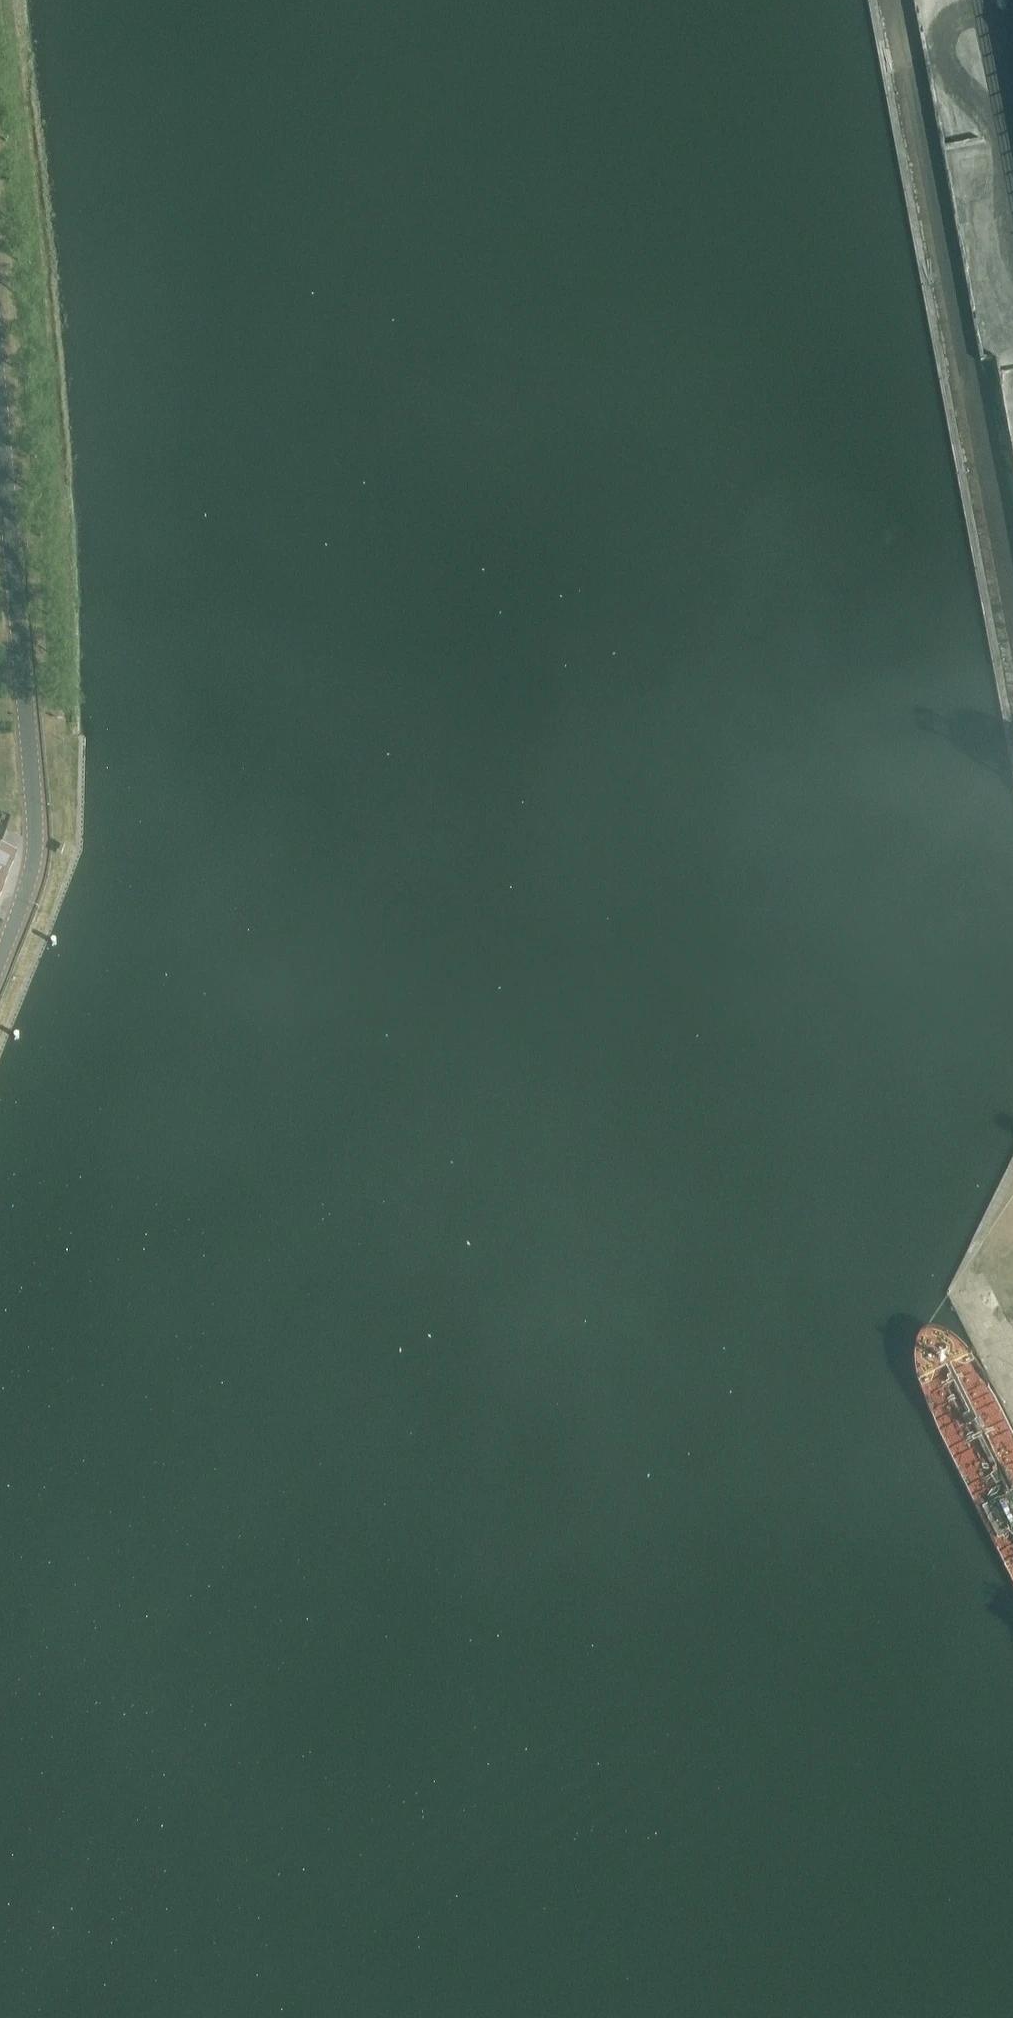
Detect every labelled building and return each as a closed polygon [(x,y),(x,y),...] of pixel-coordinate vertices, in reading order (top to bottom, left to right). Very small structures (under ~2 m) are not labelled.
[(7,877),(17,854),(0,847),(2,845),(0,844),(0,874),(7,877)]
